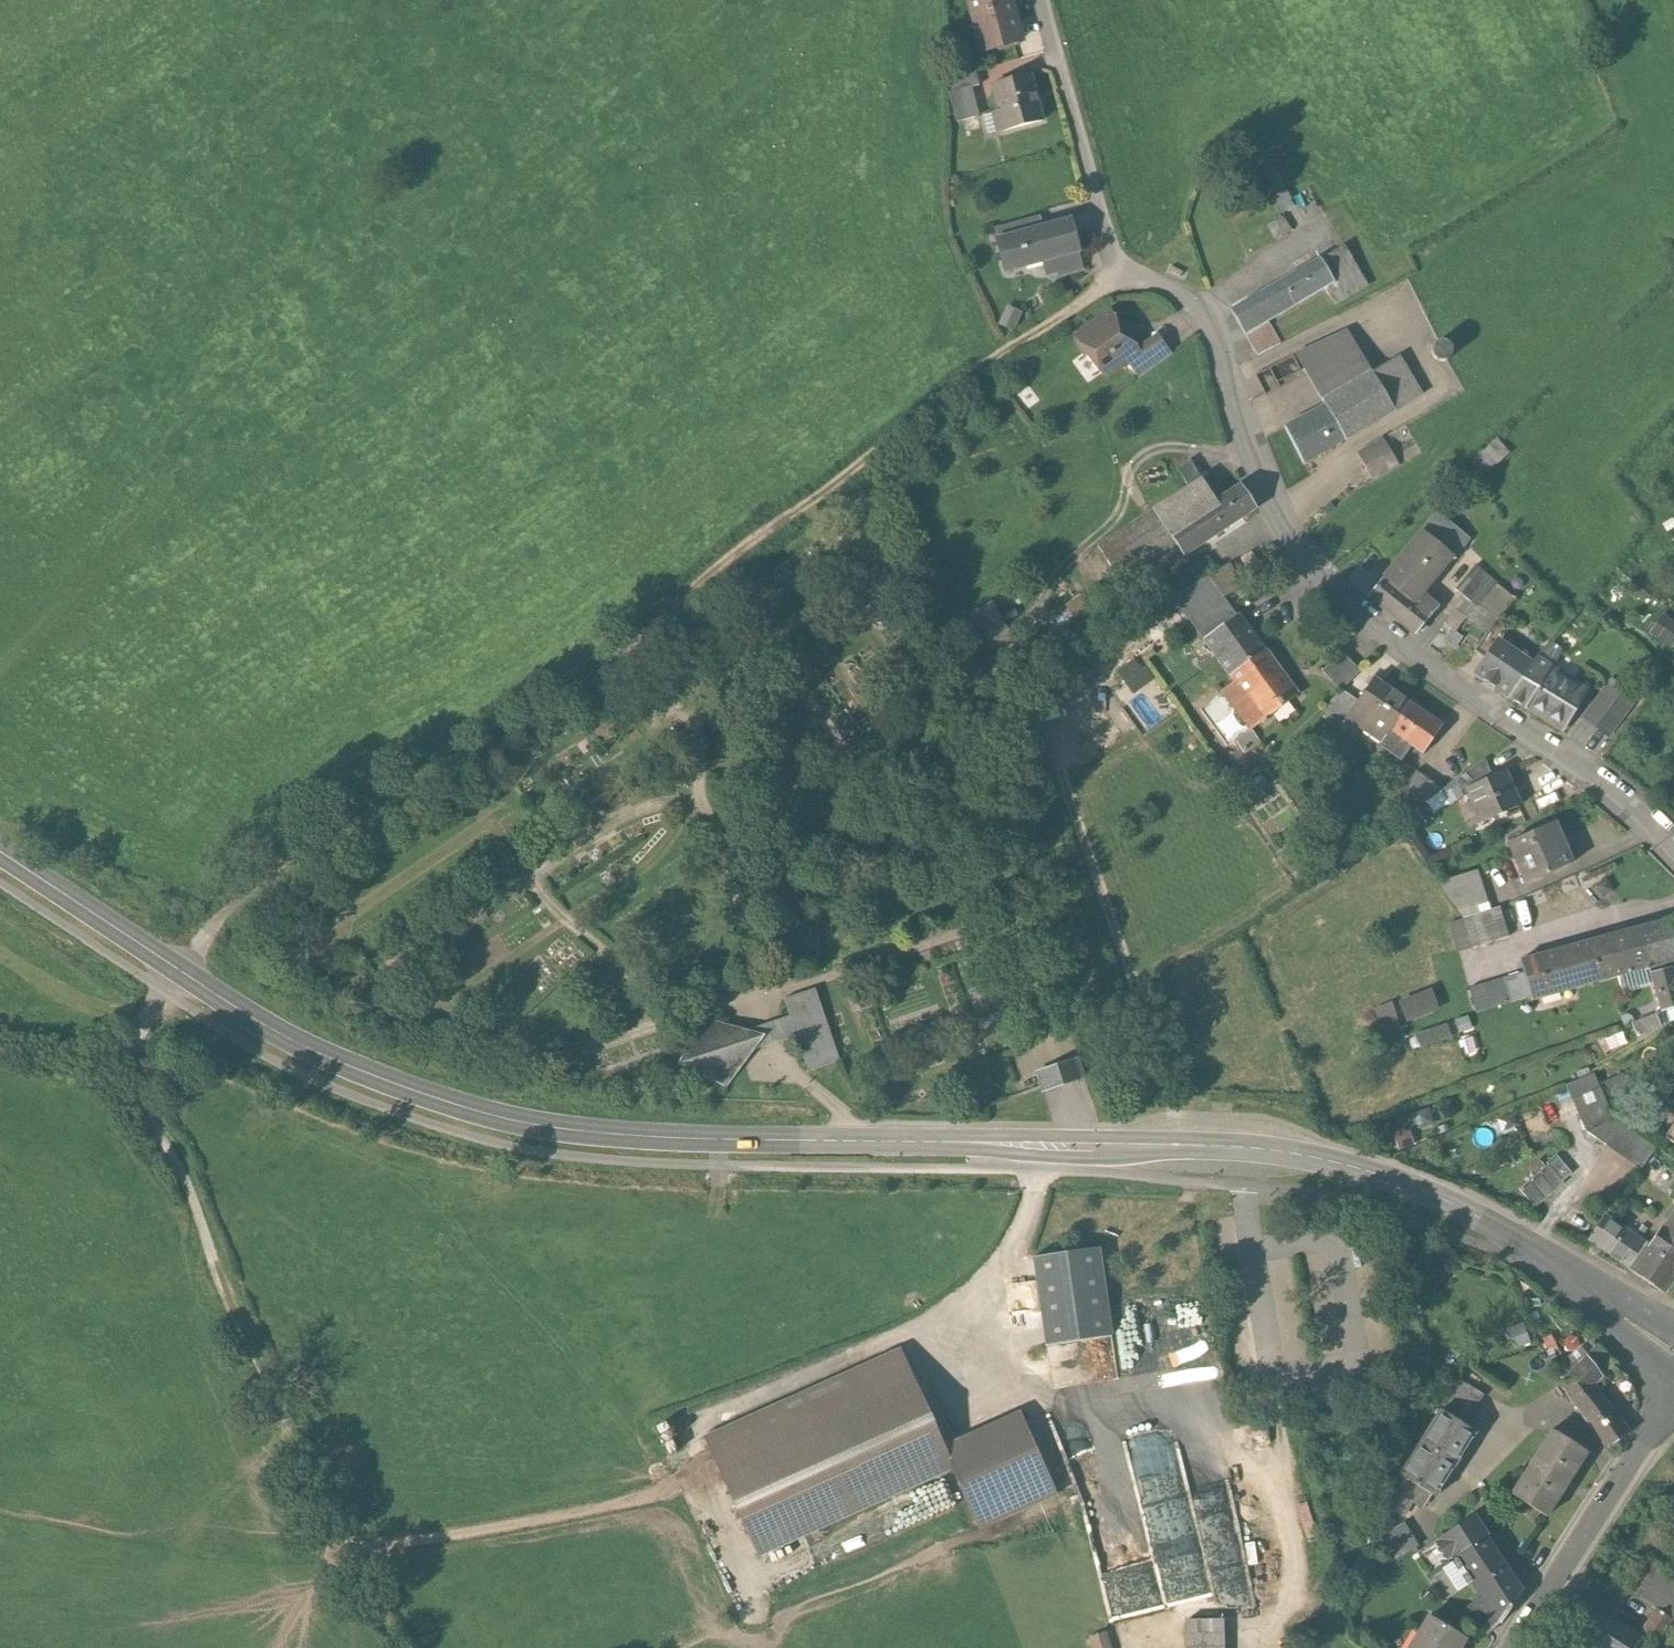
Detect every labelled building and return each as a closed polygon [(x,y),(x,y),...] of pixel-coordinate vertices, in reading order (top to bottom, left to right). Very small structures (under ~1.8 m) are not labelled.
[(978,51),(1027,40),(1018,0),(967,0),(978,51)] [(1033,71),(991,81),(1002,127),(1044,117),(1033,71)] [(973,85),(950,91),(959,121),(981,115),(973,85)] [(1072,213),(995,232),(1004,269),(1081,250),(1072,213)] [(1337,279),(1320,251),(1234,303),(1251,331),(1337,279)] [(1110,307),(1076,332),(1109,375),(1143,350),(1110,307)] [(1260,371),(1268,386),(1306,367),(1299,352),(1260,371)] [(1323,388),(1349,433),(1396,406),(1370,361),(1323,388)] [(1323,388),(1281,412),(1305,456),(1349,433),(1323,388)] [(1362,446),(1374,476),(1401,465),(1390,435),(1362,446)] [(1154,501),(1184,544),(1255,499),(1246,479),(1219,493),(1203,469),(1154,501)] [(1184,544),(1154,501),(1097,540),(1126,583),(1184,544)] [(1386,558),(1421,582),(1451,545),(1418,518),(1386,558)] [(1436,594),(1421,582),(1386,558),(1363,585),(1411,624),(1436,594)] [(1494,630),(1521,593),(1477,561),(1459,586),(1478,601),(1470,612),(1494,630)] [(1227,665),(1266,639),(1239,600),(1201,626),(1227,665)] [(1664,612),(1655,634),(1673,643),(1673,616),(1664,612)] [(1466,664),(1507,687),(1528,651),(1486,627),(1466,664)] [(1220,681),(1246,719),(1297,685),(1266,639),(1227,665),(1232,672),(1220,681)] [(1507,687),(1532,701),(1565,719),(1586,683),(1553,664),(1528,651),(1507,687)] [(1141,654),(1120,670),(1136,691),(1157,676),(1141,654)] [(1379,734),(1406,692),(1371,669),(1344,712),(1379,734)] [(1443,715),(1406,692),(1379,734),(1403,750),(1410,740),(1422,747),(1443,715)] [(1605,693),(1583,721),(1610,742),(1632,714),(1605,693)] [(1472,769),(1482,806),(1524,795),(1514,758),(1472,769)] [(1559,802),(1503,825),(1520,866),(1576,843),(1559,802)] [(1515,934),(1505,903),(1496,906),(1485,867),(1448,878),(1460,918),(1453,920),(1461,949),(1515,934)] [(1643,954),(1673,946),(1673,908),(1673,903),(1632,913),(1643,954)] [(1585,926),(1596,966),(1643,954),(1632,913),(1585,926)] [(1596,966),(1585,926),(1516,943),(1527,984),(1596,966)] [(1653,974),(1662,1005),(1673,1001),(1673,968),(1653,974)] [(1405,998),(1414,1017),(1446,1002),(1437,983),(1405,998)] [(817,987),(783,998),(809,1075),(842,1064),(817,987)] [(1387,1029),(1412,1019),(1403,996),(1378,1005),(1387,1029)] [(727,1088),(766,1036),(703,1019),(678,1066),(727,1088)] [(1424,1041),(1460,1033),(1457,1022),(1422,1030),(1424,1041)] [(1055,1062),(1033,1069),(1039,1086),(1041,1095),(1062,1088),(1088,1080),(1085,1073),(1079,1054),(1055,1062)] [(1553,1166),(1560,1182),(1575,1176),(1566,1153),(1536,1165),(1539,1172),(1553,1166)] [(1525,1185),(1540,1204),(1562,1186),(1547,1167),(1525,1185)] [(1643,1218),(1673,1238),(1673,1168),(1643,1218)] [(1643,1218),(1626,1245),(1662,1267),(1673,1247),(1673,1238),(1643,1218)] [(1096,1243),(1033,1253),(1047,1341),(1109,1331),(1096,1243)] [(1127,1360),(1155,1359),(1154,1336),(1126,1337),(1127,1360)] [(902,1352),(702,1442),(756,1562),(957,1472),(943,1441),(902,1352)] [(1590,1358),(1558,1383),(1610,1449),(1631,1433),(1593,1385),(1604,1377),(1590,1358)] [(1486,1395),(1463,1381),(1445,1411),(1440,1408),(1392,1489),(1425,1509),(1433,1497),(1438,1500),(1479,1432),(1468,1425),(1486,1395)] [(1054,1497),(1018,1411),(943,1441),(957,1472),(984,1525),(1054,1497)] [(1587,1450),(1551,1430),(1513,1496),(1548,1516),(1587,1450)] [(882,1519),(890,1535),(961,1502),(953,1486),(882,1519)] [(1472,1515),(1416,1555),(1448,1601),(1472,1584),(1481,1597),(1468,1606),(1485,1630),(1531,1598),(1472,1515)] [(1582,1601),(1563,1631),(1590,1647),(1657,1647),(1673,1622),(1673,1582),(1640,1561),(1622,1589),(1658,1611),(1640,1638),(1582,1601)] [(1411,1647),(1456,1647),(1463,1636),(1430,1617),(1411,1647)] [(1222,1620),(1186,1621),(1187,1647),(1223,1647),(1222,1620)] [(1090,1639),(1093,1647),(1111,1647),(1106,1633),(1090,1639)]
